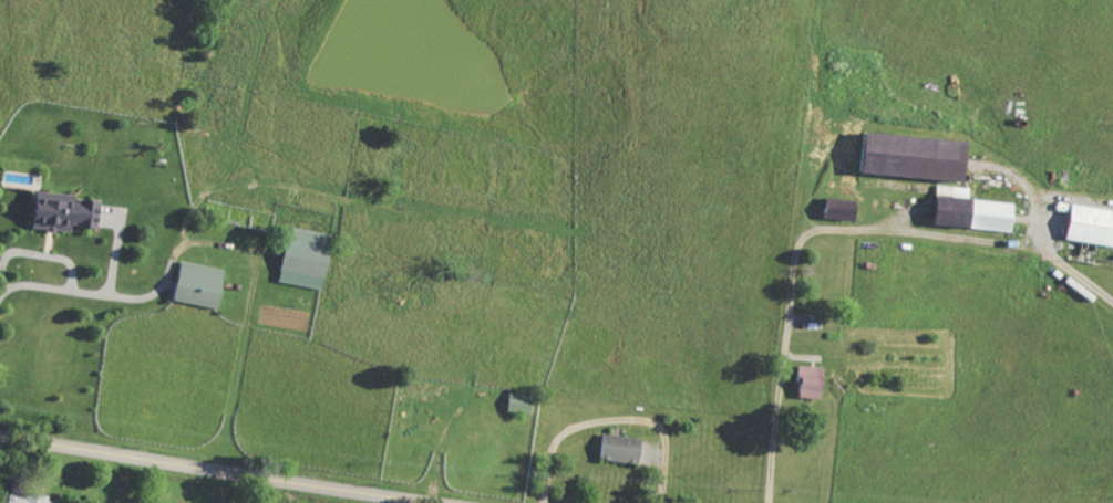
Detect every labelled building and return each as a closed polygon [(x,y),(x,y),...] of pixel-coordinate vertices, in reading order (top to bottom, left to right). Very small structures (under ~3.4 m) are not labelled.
[(868,134),(865,174),(972,181),(975,141),(868,134)] [(973,188),(942,186),(939,227),(1016,232),(1018,203),(972,200),(973,188)] [(38,229),(74,234),(75,226),(100,229),(104,203),(79,200),(79,197),(54,193),(53,199),(42,198),(38,229)] [(860,221),(861,200),(831,199),(830,220),(860,221)] [(1075,205),(1071,242),(1112,247),(1112,210),(1075,205)] [(328,290),(337,236),(294,228),(284,283),(328,290)] [(229,271),(186,261),(176,300),(220,311),(229,271)] [(826,400),(827,368),(802,367),(801,399),(826,400)] [(508,412),(533,414),(535,396),(510,394),(508,412)] [(601,459),(642,466),(646,441),(606,433),(601,459)]
